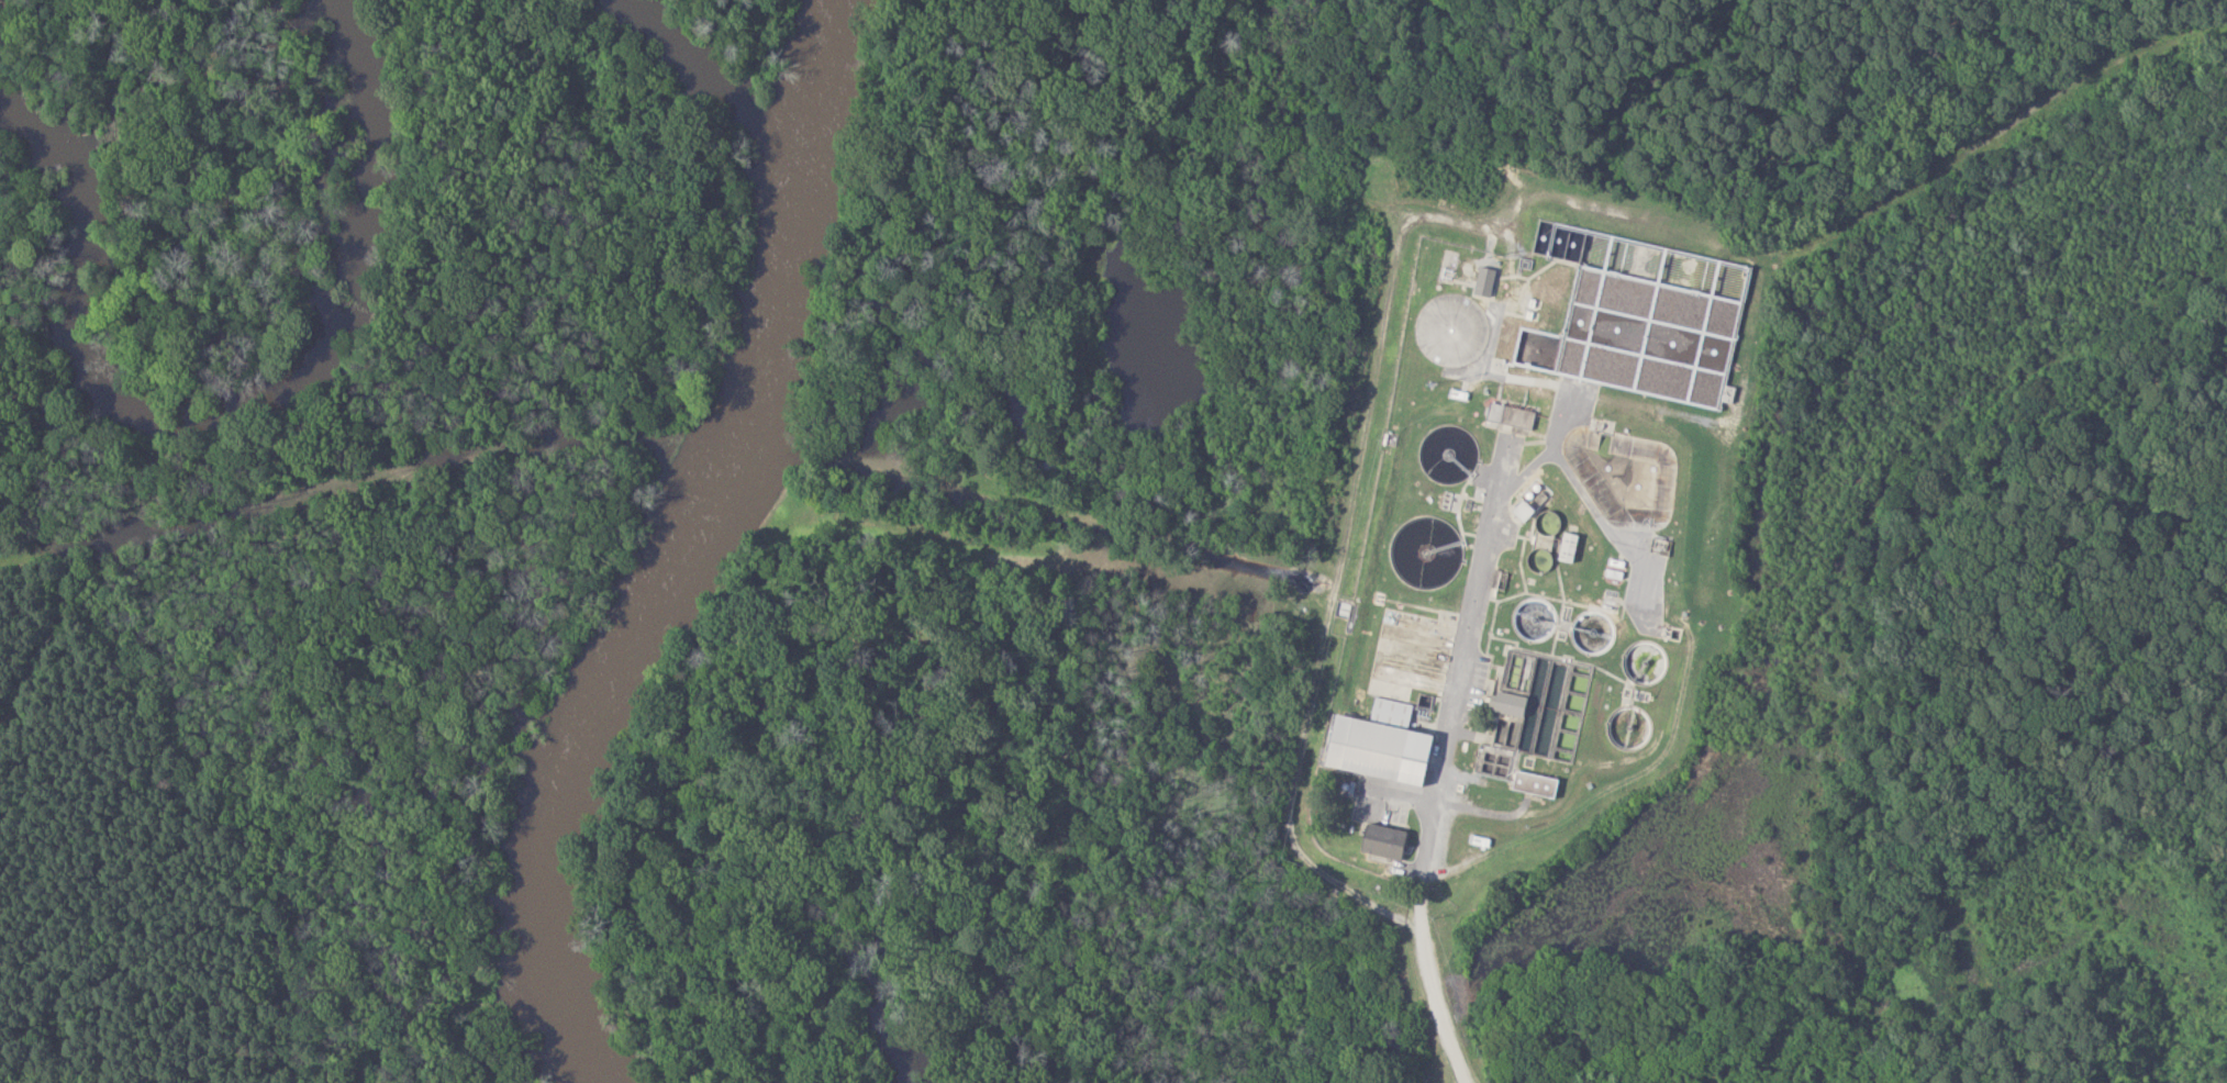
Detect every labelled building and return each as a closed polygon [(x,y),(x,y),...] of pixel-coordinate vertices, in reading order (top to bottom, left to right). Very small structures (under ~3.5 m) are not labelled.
[(1472,293),(1488,296),(1493,268),(1476,266),(1472,293)] [(1529,430),(1533,412),(1488,401),(1483,426),(1498,429),(1499,423),(1529,430)] [(1530,508),(1516,498),(1507,511),(1521,521),(1530,508)] [(1555,560),(1570,561),(1573,533),(1558,531),(1555,560)] [(1488,712),(1520,717),(1523,695),(1491,691),(1488,712)] [(1319,765),(1416,784),(1424,742),(1430,743),(1432,735),(1405,730),(1409,704),(1372,697),(1367,720),(1329,713),(1319,765)] [(1554,779),(1513,769),(1508,788),(1550,799),(1554,779)] [(1401,833),(1363,820),(1353,849),(1392,861),(1401,833)]
